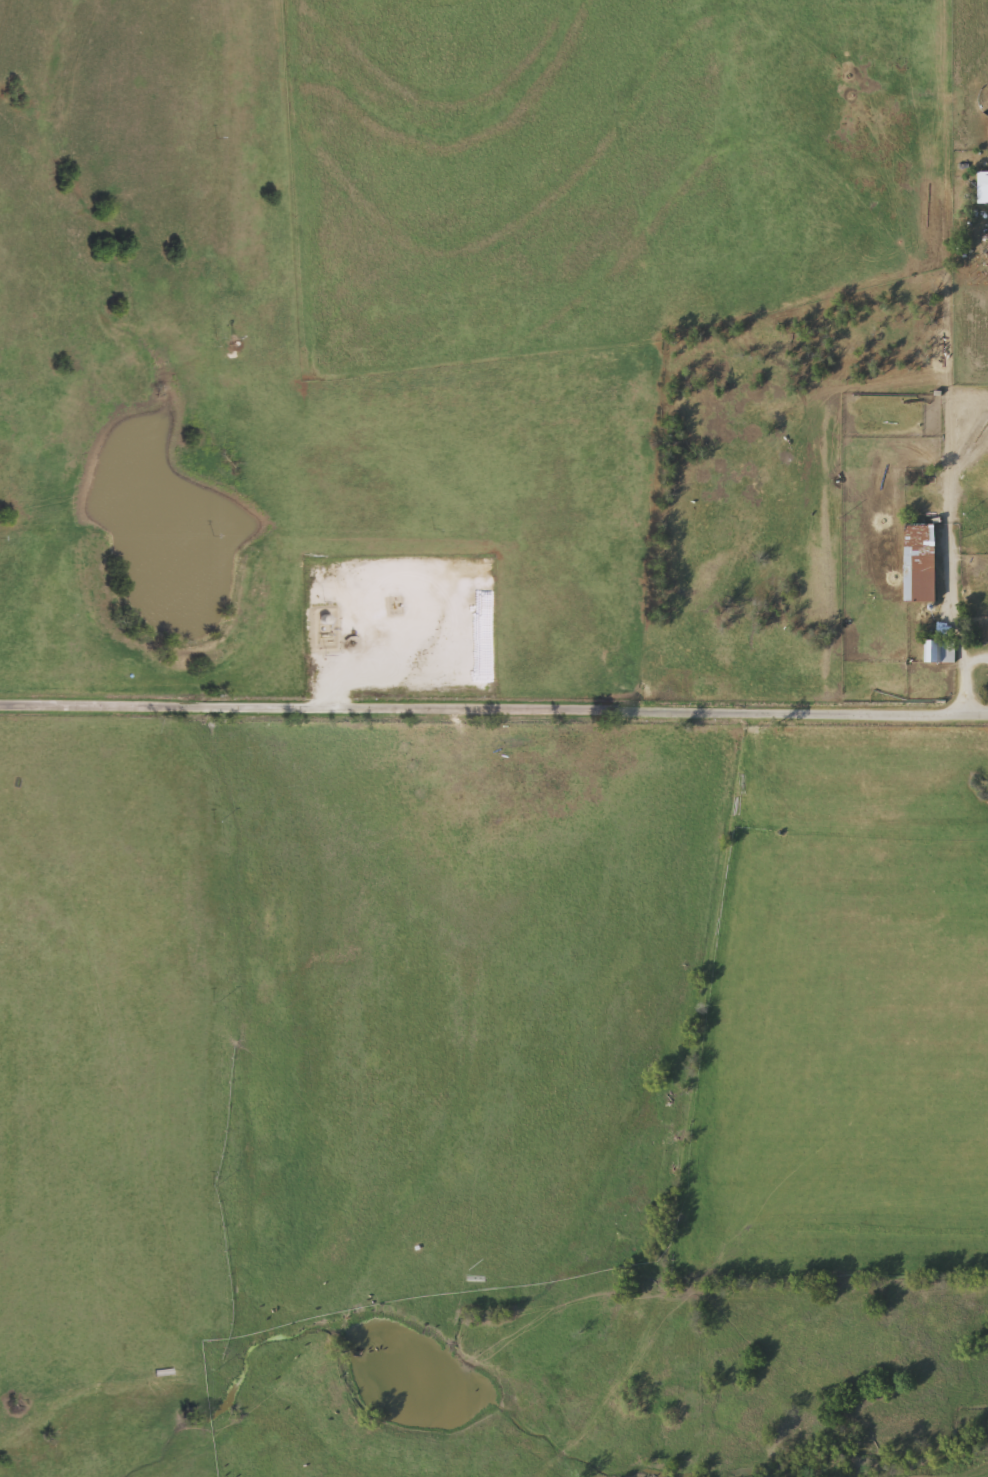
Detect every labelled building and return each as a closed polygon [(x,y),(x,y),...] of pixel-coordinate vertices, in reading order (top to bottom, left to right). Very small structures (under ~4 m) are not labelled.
[(940,600),(905,599),(906,521),(941,522),(940,600)] [(925,638),(956,638),(956,660),(925,660),(925,638)]
